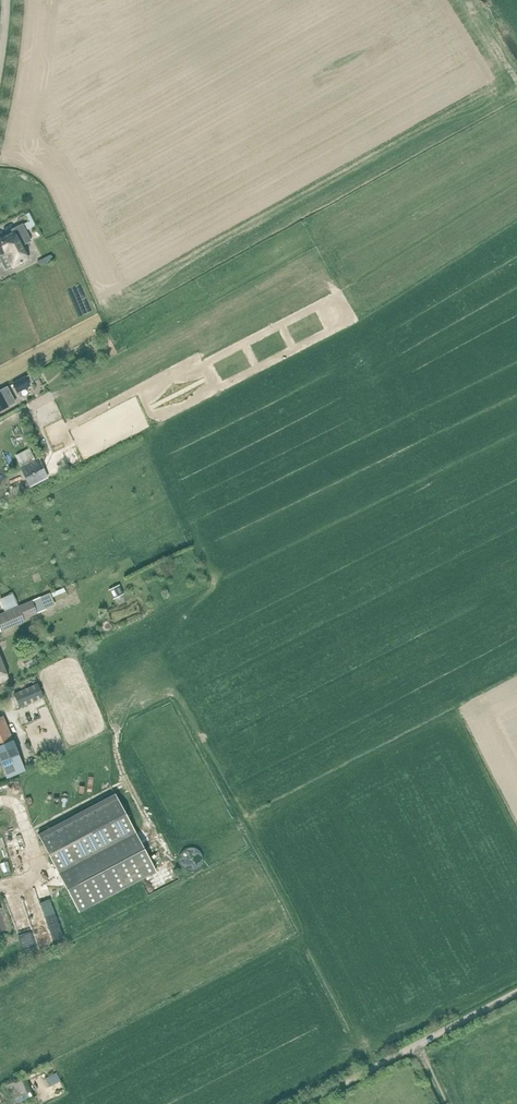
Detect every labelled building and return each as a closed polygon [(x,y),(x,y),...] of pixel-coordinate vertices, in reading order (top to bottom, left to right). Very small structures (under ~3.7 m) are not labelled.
[(28,221),(24,224),(27,230),(31,228),(31,227),(34,225),(29,213),(25,215),(28,221)] [(21,247),(32,241),(23,225),(13,231),(14,233),(0,240),(0,256),(5,253),(12,268),(20,264),(24,263),(23,262),(28,260),(24,253),(21,247)] [(33,383),(29,375),(12,384),(17,392),(33,383)] [(30,449),(16,456),(21,467),(35,460),(30,449)] [(68,451),(60,455),(64,464),(73,460),(68,451)] [(48,478),(39,458),(35,460),(21,467),(20,467),(30,487),(48,478)] [(34,583),(41,581),(38,573),(31,575),(34,583)] [(56,586),(45,590),(47,595),(58,591),(56,586)] [(119,586),(110,590),(114,599),(123,595),(119,586)] [(41,601),(40,598),(0,615),(0,630),(24,620),(23,618),(35,613),(36,614),(45,611),(41,601)] [(1,663),(0,660),(0,684),(8,681),(1,663)] [(20,708),(43,697),(44,697),(38,684),(14,695),(20,708)] [(18,755),(2,716),(0,717),(0,763),(6,779),(25,771),(18,755)] [(79,912),(156,872),(115,794),(38,835),(79,912)] [(3,859),(11,858),(10,847),(15,846),(14,833),(0,835),(3,859)] [(10,874),(18,873),(16,864),(9,866),(10,874)] [(38,888),(23,893),(41,949),(57,944),(38,888)] [(22,893),(6,898),(24,954),(41,949),(22,893)] [(13,1102),(29,1095),(22,1079),(6,1086),(13,1102)]
